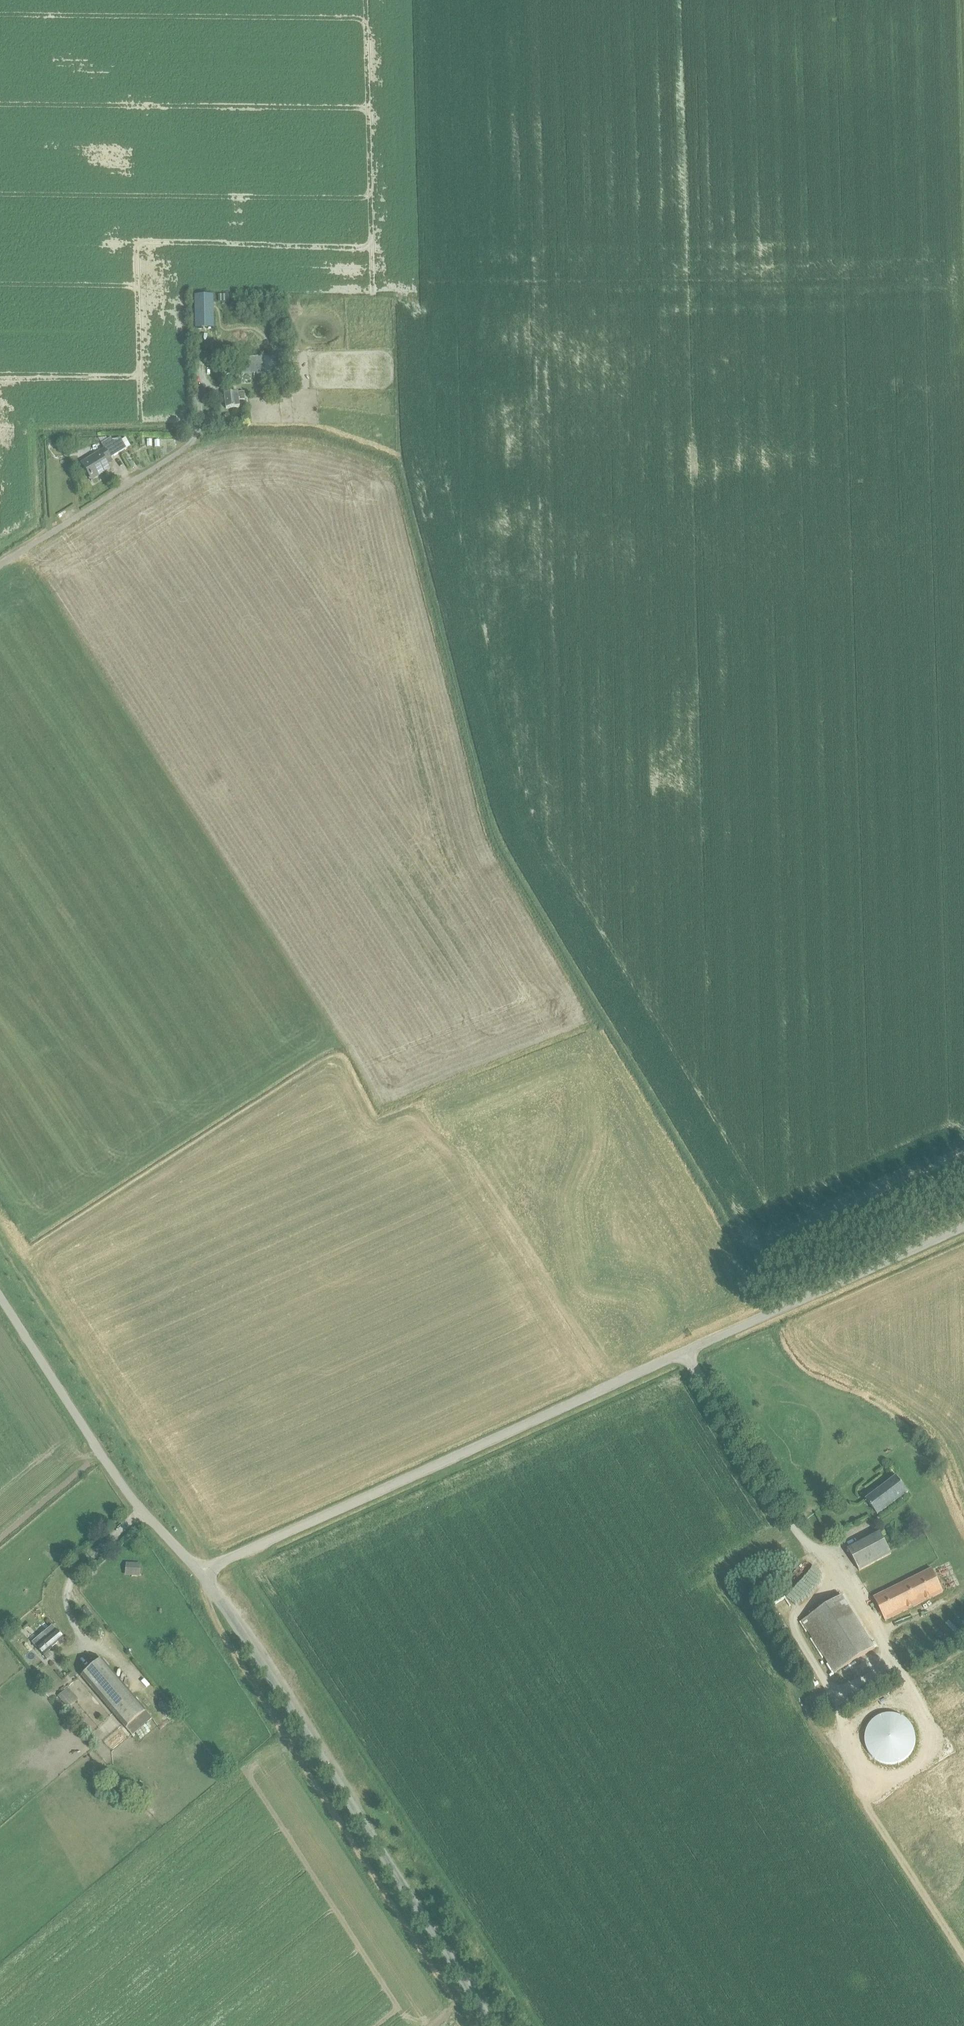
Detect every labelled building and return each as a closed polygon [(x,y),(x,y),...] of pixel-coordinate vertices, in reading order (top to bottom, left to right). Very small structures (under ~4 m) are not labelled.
[(213,296),(195,296),(195,329),(214,329),(213,296)] [(241,357),(242,375),(276,374),(276,356),(241,357)] [(233,393),(224,394),(226,409),(239,407),(238,400),(245,399),(245,393),(233,394),(233,393)] [(105,450),(81,464),(91,481),(111,469),(106,462),(120,453),(127,449),(121,439),(114,441),(112,438),(102,445),(105,450)] [(866,1500),(878,1516),(909,1493),(897,1477),(866,1500)] [(848,1548),(860,1571),(892,1554),(879,1531),(848,1548)] [(141,1564),(127,1563),(126,1575),(140,1576),(141,1564)] [(874,1598),(886,1621),(943,1593),(932,1569),(874,1598)] [(875,1648),(842,1597),(803,1622),(835,1673),(875,1648)] [(33,1643),(37,1648),(44,1656),(64,1638),(56,1630),(52,1626),(43,1634),(47,1638),(42,1643),(38,1638),(33,1643)] [(152,1719),(116,1677),(101,1659),(82,1676),(132,1736),(152,1719)] [(68,1699),(72,1703),(75,1701),(65,1690),(58,1696),(63,1703),(68,1699)] [(114,1747),(127,1739),(122,1732),(110,1741),(114,1747)]
